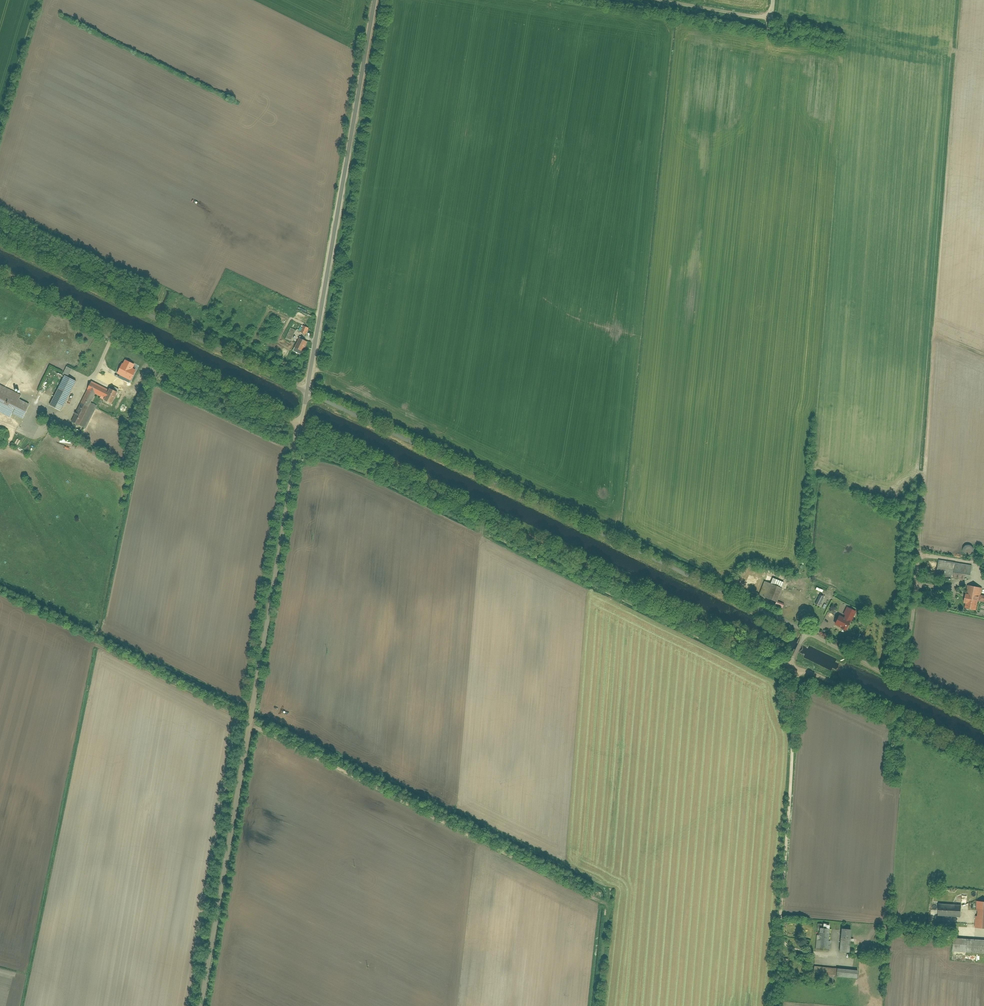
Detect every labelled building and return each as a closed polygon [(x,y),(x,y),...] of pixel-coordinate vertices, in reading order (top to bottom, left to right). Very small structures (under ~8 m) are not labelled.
[(297,332),(305,336),(308,329),(300,325),(297,332)] [(307,342),(299,338),(294,348),(302,352),(307,342)] [(53,398),(65,404),(76,382),(64,376),(53,398)] [(91,383),(72,421),(86,428),(97,406),(91,403),(95,396),(111,404),(117,392),(109,388),(107,391),(91,383)] [(0,385),(0,413),(20,423),(31,400),(0,385)] [(12,441),(10,448),(21,451),(23,444),(12,441)] [(965,545),(962,549),(963,553),(966,555),(970,555),(973,553),(974,549),(972,546),(968,544),(965,545)] [(971,564),(939,559),(937,572),(970,577),(971,564)] [(765,581),(759,595),(776,603),(785,584),(772,578),(770,584),(765,581)] [(969,586),(965,608),(977,610),(981,588),(969,586)] [(815,604),(819,606),(823,598),(819,596),(815,604)] [(835,626),(846,631),(855,612),(846,608),(842,618),(839,617),(835,626)] [(975,927),(983,928),(983,901),(977,901),(975,927)] [(939,903),(938,915),(960,917),(961,905),(939,903)] [(817,928),(815,950),(829,951),(831,929),(817,928)] [(851,930),(842,929),(840,952),(850,952),(851,930)] [(953,951),(983,953),(983,940),(954,938),(953,951)] [(814,974),(857,978),(858,971),(815,966),(814,974)]
